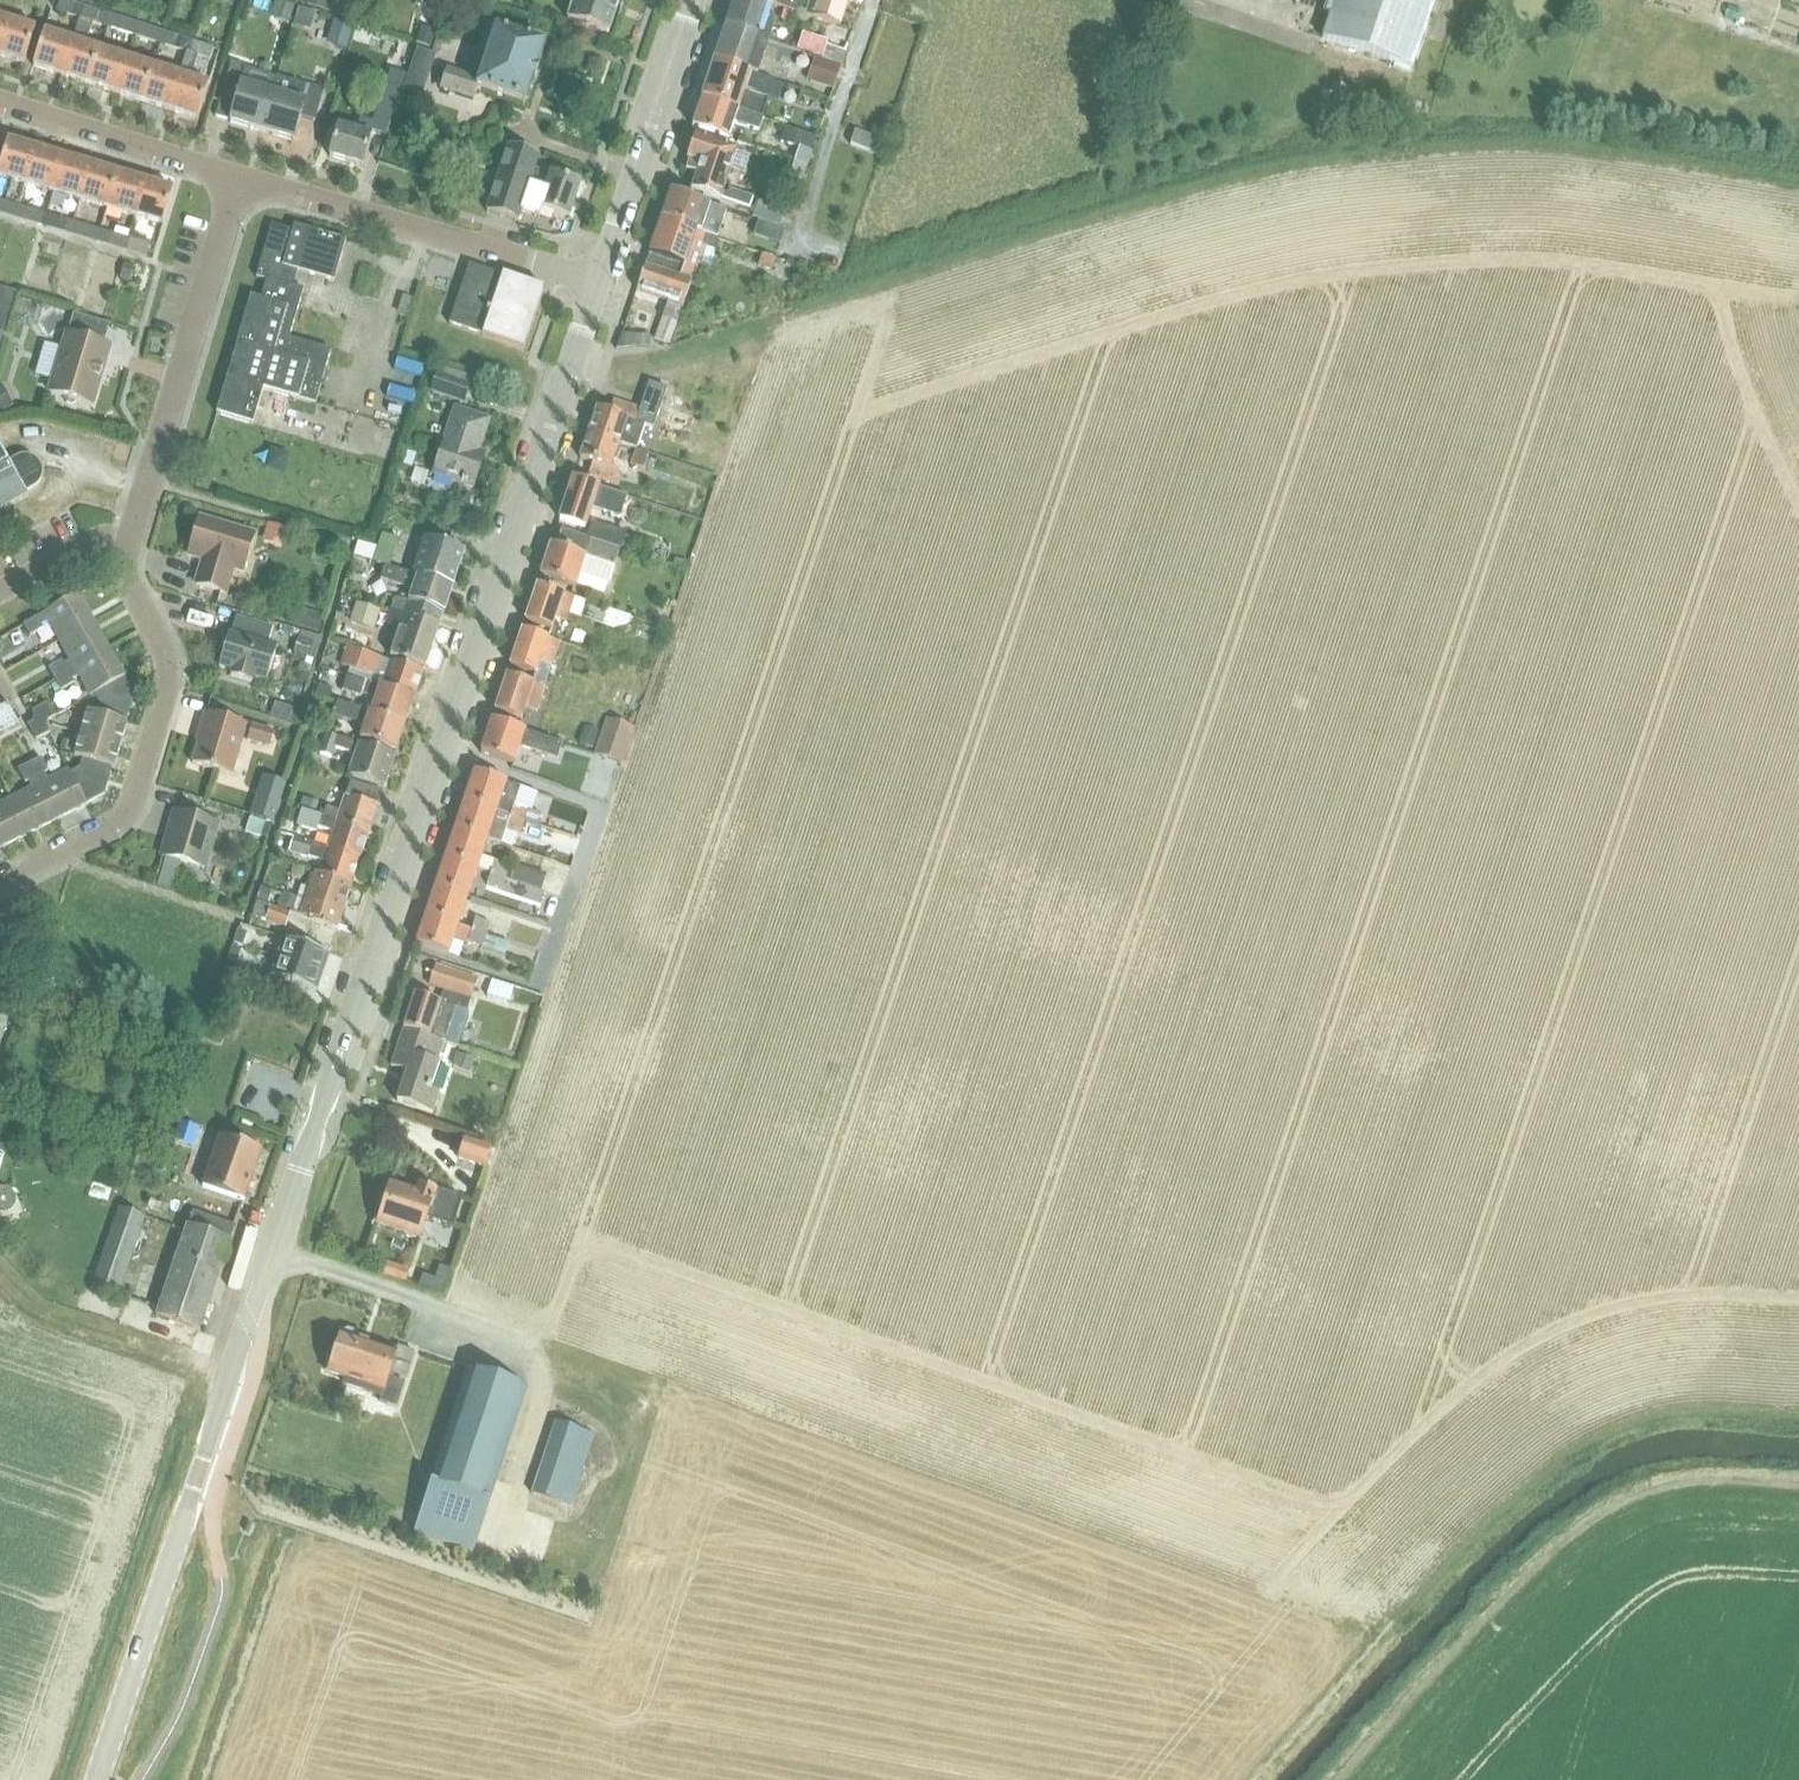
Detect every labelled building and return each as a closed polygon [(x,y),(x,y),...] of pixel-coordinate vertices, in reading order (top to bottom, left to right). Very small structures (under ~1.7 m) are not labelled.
[(78,19),(82,7),(59,0),(56,11),(78,19)] [(305,7),(325,13),(344,20),(349,5),(351,0),(338,0),(307,0),(305,7)] [(566,23),(607,36),(619,0),(573,0),(566,23)] [(725,28),(768,43),(774,22),(766,19),(771,5),(755,0),(734,0),(725,28)] [(847,5),(849,0),(803,0),(803,2),(797,0),(755,0),(771,5),(840,28),(847,5)] [(1323,13),(1329,15),(1321,38),(1413,68),(1436,0),(1327,0),(1323,13)] [(274,4),(269,21),(288,27),(293,10),(274,4)] [(73,42),(62,76),(88,85),(99,51),(84,46),(92,23),(101,26),(104,15),(82,7),(78,19),(71,41),(73,42)] [(1726,12),(1723,19),(1737,25),(1740,17),(1726,12)] [(132,36),(136,25),(113,18),(110,29),(132,36)] [(6,21),(0,41),(0,57),(23,65),(34,30),(6,21)] [(333,23),(329,36),(350,43),(354,30),(333,23)] [(158,32),(136,25),(132,36),(155,43),(158,32)] [(768,43),(725,28),(713,62),(756,77),(768,43)] [(420,30),(415,45),(432,50),(436,36),(420,30)] [(523,107),(543,47),(494,31),(477,80),(446,70),(439,91),(472,102),(475,91),(523,107)] [(73,42),(71,41),(45,33),(34,67),(62,76),(73,42)] [(152,68),(141,102),(169,111),(190,42),(167,35),(164,46),(175,50),(168,73),(152,68)] [(826,45),(801,37),(797,50),(822,59),(826,47),(826,45)] [(212,49),(190,42),(169,111),(196,120),(207,86),(190,80),(196,57),(209,61),(212,49)] [(844,54),(826,47),(822,59),(840,65),(844,54)] [(416,48),(411,62),(431,68),(436,54),(416,48)] [(99,51),(88,85),(115,93),(126,59),(99,51)] [(126,59),(115,93),(141,102),(152,68),(126,59)] [(817,59),(809,82),(831,90),(839,67),(817,59)] [(707,83),(701,99),(761,120),(767,102),(776,105),(778,99),(782,86),(773,83),(756,77),(713,62),(707,83)] [(214,118),(260,132),(271,94),(275,81),(244,71),(245,68),(230,64),(214,118)] [(344,71),(340,81),(362,88),(365,77),(344,71)] [(389,73),(378,109),(376,108),(372,123),(360,120),(355,134),(337,128),(328,158),(359,167),(370,133),(385,138),(404,77),(389,73)] [(271,94),(260,132),(292,142),(299,118),(313,122),(322,91),(307,87),(307,89),(275,79),(275,81),(271,94)] [(761,120),(701,99),(692,129),(728,141),(733,123),(759,132),(762,121),(761,120)] [(877,127),(875,126),(871,136),(881,140),(885,130),(889,119),(881,116),(877,127)] [(794,163),(805,167),(814,140),(783,130),(779,143),(798,150),(794,163)] [(881,141),(854,133),(851,145),(877,154),(881,141)] [(748,211),(752,200),(727,192),(725,196),(721,194),(736,151),(694,137),(686,160),(689,161),(686,172),(696,175),(690,192),(748,211)] [(35,150),(7,142),(0,165),(0,176),(25,184),(35,150)] [(568,218),(580,184),(551,174),(546,189),(529,183),(538,158),(508,148),(486,213),(516,223),(520,210),(538,217),(541,209),(568,218)] [(62,158),(35,150),(25,184),(52,192),(62,158)] [(62,158),(52,192),(79,200),(89,166),(62,158)] [(801,181),(805,167),(794,163),(789,177),(801,181)] [(89,166),(79,200),(106,208),(116,174),(89,166)] [(116,174),(106,208),(134,217),(144,183),(116,174)] [(144,183),(134,217),(162,225),(172,191),(144,183)] [(670,192),(661,220),(700,234),(716,239),(723,218),(725,211),(670,192)] [(19,206),(0,200),(0,213),(15,217),(19,206)] [(759,202),(753,220),(779,229),(785,211),(759,202)] [(41,213),(19,206),(15,217),(38,224),(41,213)] [(70,234),(73,222),(50,215),(47,227),(70,234)] [(661,220),(645,266),(673,276),(691,282),(692,283),(705,247),(714,251),(718,240),(716,239),(700,234),(661,220)] [(73,222),(70,234),(92,240),(96,229),(73,222)] [(263,390),(298,401),(314,405),(330,352),(287,339),(302,291),(292,288),(297,273),(332,283),(344,242),(293,227),(291,232),(270,226),(254,279),(264,282),(259,300),(249,297),(214,414),(252,425),(263,390)] [(774,228),(769,242),(779,245),(784,232),(774,228)] [(124,250),(127,238),(105,232),(101,243),(124,250)] [(150,245),(127,238),(124,250),(147,257),(150,245)] [(771,271),(775,260),(761,255),(757,266),(771,271)] [(523,352),(544,290),(502,276),(502,277),(468,265),(447,326),(523,352)] [(669,343),(691,282),(673,276),(645,266),(636,291),(668,302),(662,319),(653,346),(664,349),(667,342),(669,343)] [(122,267),(118,283),(129,285),(133,270),(122,267)] [(13,307),(17,293),(0,288),(0,303),(13,307)] [(0,303),(0,318),(9,321),(13,307),(0,303)] [(5,334),(9,321),(0,318),(0,333),(5,334)] [(44,344),(34,377),(53,382),(49,394),(62,398),(65,405),(71,407),(78,402),(90,406),(108,347),(67,335),(63,350),(44,344)] [(632,336),(631,347),(646,349),(647,337),(632,336)] [(462,403),(468,387),(435,376),(430,393),(462,403)] [(596,409),(588,434),(618,444),(634,450),(642,426),(652,429),(665,389),(647,383),(638,411),(611,402),(608,413),(597,409),(596,409)] [(0,386),(0,414),(12,407),(0,385),(0,386)] [(677,412),(680,404),(669,401),(667,408),(677,412)] [(475,461),(488,422),(454,410),(432,475),(472,488),(481,463),(475,461)] [(618,444),(588,434),(579,460),(591,464),(588,474),(614,483),(618,471),(609,469),(618,444)] [(648,454),(653,438),(640,434),(635,450),(648,454)] [(635,450),(630,465),(642,470),(646,458),(648,454),(635,450)] [(33,490),(36,488),(38,486),(39,485),(40,482),(42,479),(42,476),(42,475),(42,473),(42,472),(42,469),(41,467),(40,465),(39,464),(37,461),(34,460),(33,459),(30,458),(27,457),(26,457),(23,457),(20,458),(17,459),(9,463),(8,460),(7,458),(5,459),(6,461),(2,463),(0,459),(0,511),(27,497),(26,494),(33,490)] [(620,518),(626,498),(573,480),(559,521),(584,529),(591,509),(620,518)] [(203,560),(195,585),(225,594),(232,569),(242,572),(253,535),(200,519),(188,556),(203,560)] [(287,530),(268,524),(263,539),(282,545),(287,530)] [(595,530),(592,540),(619,549),(625,533),(597,524),(595,530)] [(607,583),(619,549),(592,540),(591,542),(560,532),(555,547),(550,546),(540,577),(574,588),(579,574),(607,583)] [(357,543),(353,555),(373,562),(384,566),(389,567),(398,540),(382,535),(378,549),(361,544),(357,543)] [(412,575),(451,588),(463,552),(463,551),(425,538),(412,575)] [(389,567),(384,566),(380,580),(412,591),(408,603),(442,614),(451,588),(412,575),(389,567)] [(584,602),(574,599),(537,586),(525,622),(550,630),(554,619),(566,623),(569,614),(579,617),(584,602)] [(56,644),(91,624),(75,596),(21,627),(28,638),(41,630),(39,628),(45,624),(56,644)] [(408,603),(394,598),(390,611),(438,627),(442,614),(408,603)] [(356,604),(351,622),(373,629),(379,611),(356,604)] [(318,630),(322,614),(295,606),(291,622),(318,630)] [(625,625),(628,617),(609,610),(606,619),(625,625)] [(438,627),(390,611),(387,622),(400,626),(389,657),(424,668),(438,627)] [(232,672),(230,677),(251,683),(252,678),(266,682),(276,650),(267,647),(272,629),(236,618),(230,636),(228,636),(218,668),(232,672)] [(91,624),(56,644),(67,663),(61,666),(59,663),(46,671),(52,682),(106,651),(91,624)] [(522,631),(510,667),(535,675),(532,684),(544,688),(550,667),(558,644),(522,631)] [(299,638),(294,654),(306,657),(311,642),(299,638)] [(347,648),(341,666),(349,669),(364,673),(365,669),(375,672),(379,658),(347,648)] [(106,651),(52,682),(59,693),(72,685),(70,683),(76,679),(88,699),(91,697),(122,679),(106,651)] [(349,669),(347,676),(414,698),(423,672),(391,662),(379,658),(375,672),(365,669),(364,673),(349,669)] [(405,725),(414,698),(347,676),(341,692),(360,698),(361,695),(375,700),(371,713),(405,725)] [(535,713),(544,688),(532,684),(507,676),(494,713),(520,722),(524,709),(535,713)] [(132,698),(122,679),(91,697),(96,707),(94,716),(125,726),(125,725),(124,725),(132,698)] [(319,684),(315,694),(328,698),(332,688),(319,684)] [(405,725),(371,713),(338,702),(338,703),(337,703),(332,717),(350,723),(350,722),(364,726),(359,740),(395,752),(405,725)] [(21,729),(7,703),(0,707),(0,720),(8,735),(21,729)] [(54,718),(46,704),(31,713),(34,717),(32,723),(41,718),(44,724),(47,721),(54,718)] [(293,711),(290,724),(301,727),(304,714),(293,711)] [(125,726),(94,716),(86,713),(82,729),(76,728),(75,734),(119,747),(125,726)] [(202,730),(192,764),(231,776),(246,725),(205,713),(200,729),(202,730)] [(49,734),(46,727),(47,721),(44,724),(41,718),(32,723),(27,726),(36,741),(49,734)] [(8,735),(0,720),(0,740),(8,735)] [(606,721),(594,756),(620,765),(632,730),(606,721)] [(513,765),(519,748),(556,761),(561,745),(491,722),(480,754),(513,765)] [(274,734),(251,727),(247,741),(270,747),(274,734)] [(583,728),(577,746),(591,751),(597,733),(583,728)] [(119,747),(75,734),(73,740),(79,742),(74,758),(81,760),(112,770),(119,747)] [(384,788),(394,756),(326,734),(319,754),(331,758),(334,748),(355,755),(348,776),(384,788)] [(63,739),(60,749),(69,752),(72,742),(63,739)] [(84,806),(69,776),(66,771),(48,781),(44,775),(47,773),(40,759),(29,765),(57,820),(84,806)] [(78,771),(69,776),(84,806),(86,806),(85,805),(104,796),(111,770),(112,770),(81,760),(78,771)] [(57,820),(29,765),(17,771),(24,784),(27,783),(30,789),(11,799),(29,834),(57,820)] [(474,774),(464,803),(495,813),(508,818),(523,823),(526,815),(527,811),(513,807),(519,789),(520,788),(474,772),(474,774)] [(320,811),(318,817),(368,834),(377,808),(376,808),(381,792),(350,782),(340,812),(326,807),(324,812),(320,811)] [(259,793),(252,815),(270,820),(278,798),(259,793)] [(11,799),(0,805),(0,845),(1,848),(29,834),(11,799)] [(303,799),(299,811),(301,811),(315,816),(319,805),(303,799)] [(464,803),(454,832),(485,842),(486,840),(503,846),(507,831),(519,835),(523,823),(508,818),(495,813),(464,803)] [(286,809),(283,819),(291,822),(295,812),(286,809)] [(368,834),(318,817),(315,816),(301,811),(297,825),(316,832),(317,827),(333,832),(328,849),(360,859),(368,834)] [(175,812),(162,856),(203,869),(216,825),(175,812)] [(526,815),(523,823),(537,827),(539,820),(526,815)] [(261,836),(265,822),(251,818),(246,831),(261,836)] [(485,842),(454,832),(445,860),(476,871),(489,875),(504,880),(510,882),(509,883),(541,893),(546,878),(514,868),(513,870),(480,859),(485,842)] [(360,859),(328,849),(293,838),(288,852),(323,863),(319,875),(351,885),(360,859)] [(476,871),(445,860),(435,889),(466,899),(476,871)] [(290,913),(289,914),(337,928),(351,885),(319,875),(315,873),(300,917),(290,913)] [(489,875),(486,886),(500,891),(504,880),(489,875)] [(274,890),(262,885),(256,902),(268,907),(274,890)] [(435,889),(426,917),(457,927),(466,899),(435,889)] [(279,896),(275,909),(289,914),(290,913),(294,901),(279,896)] [(256,902),(251,917),(285,928),(289,914),(275,909),(268,907),(256,902)] [(426,917),(416,945),(448,955),(453,939),(481,949),(481,950),(502,958),(507,945),(494,941),(494,940),(487,937),(470,932),(457,927),(426,917)] [(474,920),(470,932),(487,937),(491,926),(474,920)] [(237,930),(233,943),(241,946),(245,933),(237,930)] [(284,939),(270,978),(291,985),(291,986),(294,987),(295,986),(315,993),(329,954),(284,939)] [(232,947),(228,959),(236,962),(240,949),(232,947)] [(414,997),(403,1030),(443,1043),(457,1047),(466,1020),(465,1014),(476,981),(435,968),(429,987),(443,992),(438,1005),(414,997)] [(56,976),(38,981),(41,993),(60,987),(56,976)] [(543,1000),(485,980),(480,993),(539,1012),(543,1000)] [(443,1043),(403,1030),(389,1069),(406,1074),(396,1104),(431,1116),(438,1094),(429,1091),(437,1067),(436,1066),(443,1043)] [(454,1055),(450,1067),(469,1073),(473,1061),(454,1055)] [(243,1202),(260,1153),(219,1138),(214,1155),(209,1154),(205,1167),(209,1168),(203,1188),(243,1202)] [(485,1169),(492,1149),(465,1140),(458,1160),(485,1169)] [(453,1228),(462,1200),(417,1185),(415,1193),(389,1184),(376,1223),(420,1238),(426,1220),(453,1228)] [(0,1191),(0,1230),(1,1230),(4,1230),(6,1229),(10,1228),(13,1227),(15,1225),(16,1223),(18,1222),(18,1221),(19,1219),(20,1217),(21,1214),(21,1213),(21,1211),(21,1209),(21,1207),(20,1204),(19,1203),(19,1201),(17,1198),(14,1196),(12,1194),(10,1193),(7,1192),(3,1191),(2,1191),(0,1191)] [(118,1296),(144,1219),(118,1210),(92,1287),(118,1296)] [(228,1242),(233,1229),(191,1215),(187,1228),(186,1228),(155,1318),(198,1333),(229,1242),(228,1242)] [(386,1263),(382,1275),(404,1282),(408,1270),(386,1263)] [(328,1355),(326,1363),(329,1368),(327,1374),(345,1379),(343,1385),(381,1398),(379,1403),(396,1409),(404,1385),(389,1379),(390,1374),(406,1379),(415,1354),(398,1348),(396,1354),(358,1341),(356,1335),(346,1332),(340,1335),(334,1353),(328,1355)] [(467,1372),(430,1484),(414,1535),(472,1554),(526,1391),(467,1372)] [(555,1424),(531,1495),(571,1508),(594,1437),(555,1424)]
